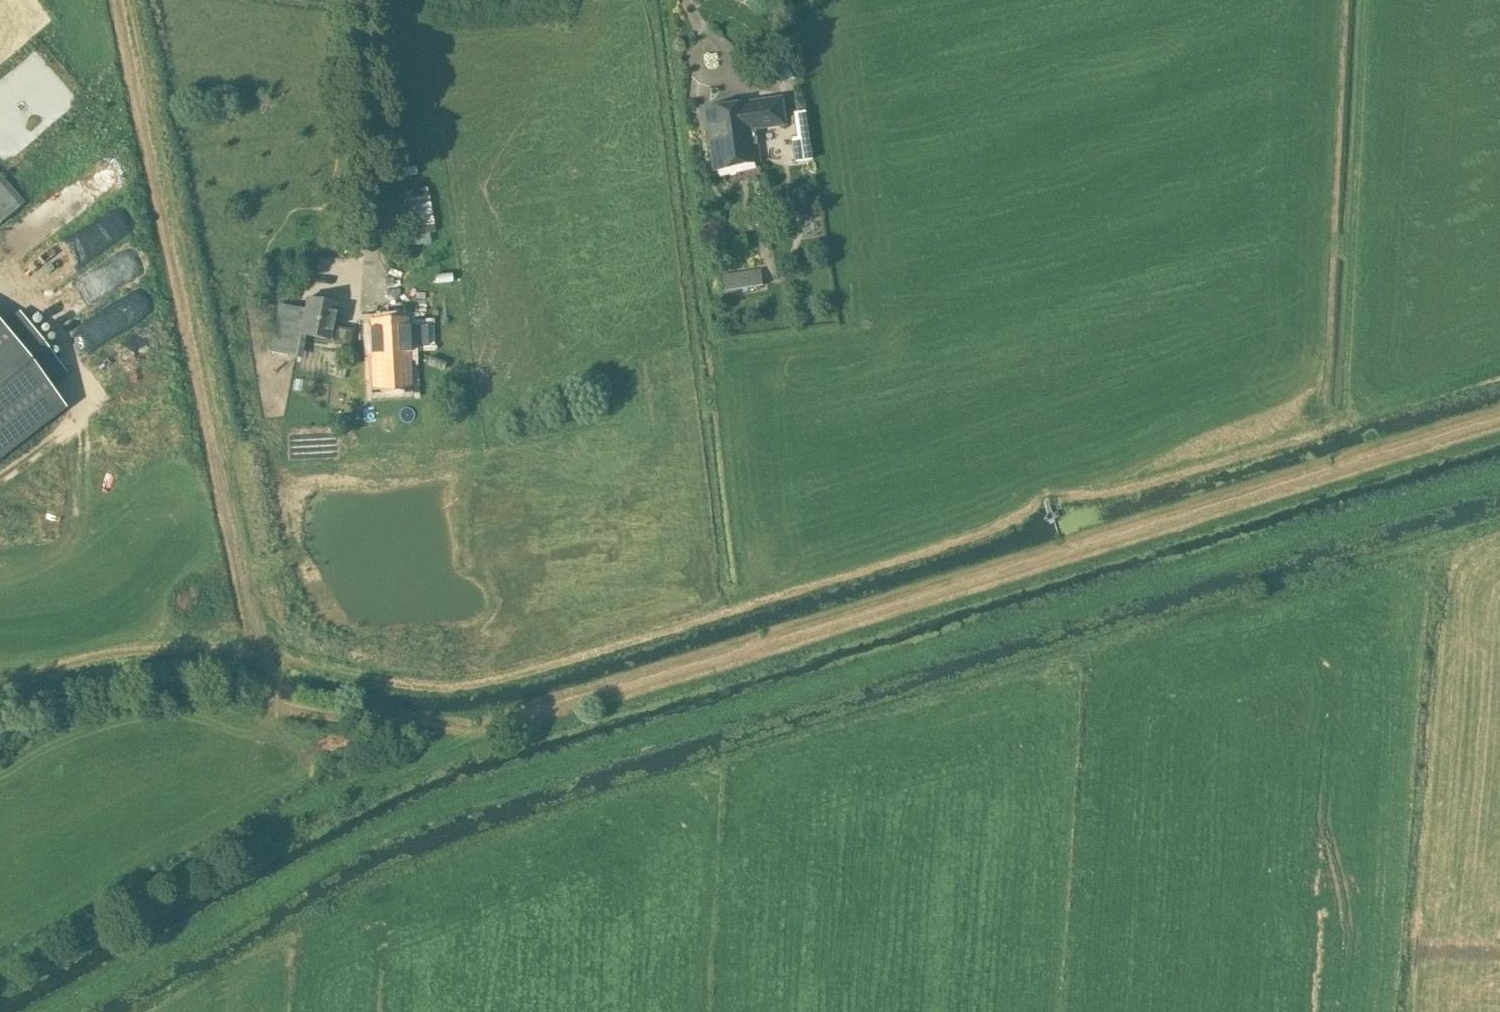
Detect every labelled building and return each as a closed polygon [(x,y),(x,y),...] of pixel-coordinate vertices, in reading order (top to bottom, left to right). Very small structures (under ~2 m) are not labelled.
[(783,117),(781,99),(708,110),(716,168),(760,162),(754,122),(783,117)] [(812,134),(809,109),(797,111),(800,135),(812,134)] [(813,159),(813,147),(799,146),(798,158),(813,159)] [(2,175),(0,173),(0,225),(25,203),(2,175)] [(63,270),(135,225),(124,208),(52,252),(63,270)] [(77,308),(144,267),(132,247),(65,288),(77,308)] [(721,292),(763,286),(761,269),(719,275),(721,292)] [(91,348),(153,304),(141,287),(78,330),(91,348)] [(352,329),(333,326),(337,303),(307,298),(306,307),(300,334),(328,339),(328,344),(349,347),(352,329)] [(276,302),(268,355),(292,358),(296,359),(300,334),(306,307),(289,304),(276,302)] [(65,408),(49,387),(66,374),(52,356),(18,311),(1,323),(0,323),(0,458),(65,408)] [(406,320),(367,323),(370,355),(372,385),(411,382),(406,320)]
